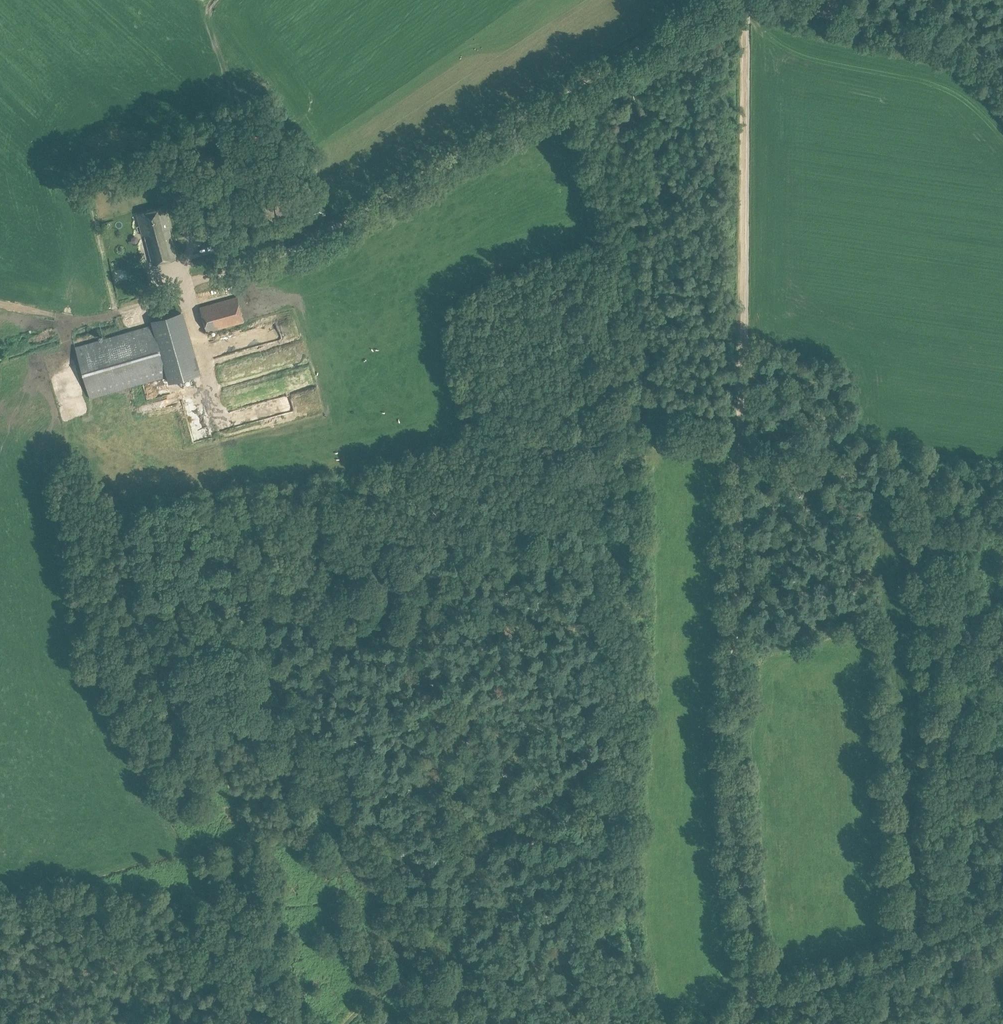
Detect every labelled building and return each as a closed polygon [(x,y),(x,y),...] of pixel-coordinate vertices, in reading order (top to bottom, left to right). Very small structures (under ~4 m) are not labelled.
[(178,258),(170,228),(172,228),(166,207),(138,215),(143,236),(145,235),(153,265),(178,258)] [(185,234),(192,232),(185,208),(178,210),(185,234)] [(201,306),(207,332),(245,322),(238,296),(201,306)] [(146,313),(131,314),(132,322),(146,321),(146,313)] [(152,325),(170,386),(202,376),(184,315),(152,325)] [(167,377),(152,325),(76,347),(90,398),(167,377)] [(247,364),(267,358),(265,352),(245,358),(247,364)] [(226,368),(241,366),(239,357),(224,360),(226,368)] [(314,366),(288,367),(288,380),(315,378),(314,366)]
